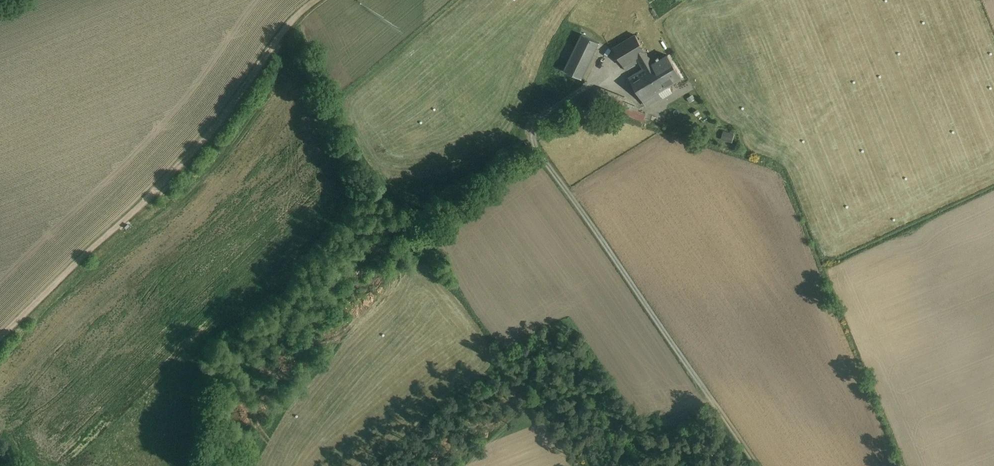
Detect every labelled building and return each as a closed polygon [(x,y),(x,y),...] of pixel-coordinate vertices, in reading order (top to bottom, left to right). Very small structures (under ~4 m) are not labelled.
[(582,35),(576,47),(593,55),(599,43),(582,35)] [(635,35),(613,49),(623,66),(637,58),(644,70),(653,65),(635,35)] [(582,79),(593,55),(576,47),(565,71),(582,79)] [(644,70),(630,78),(644,101),(681,79),(682,79),(668,55),(653,65),(644,70)] [(594,90),(590,100),(596,102),(600,93),(594,90)] [(639,109),(623,102),(619,111),(643,121),(646,114),(638,111),(639,109)] [(734,142),(737,133),(725,130),(723,139),(734,142)]
